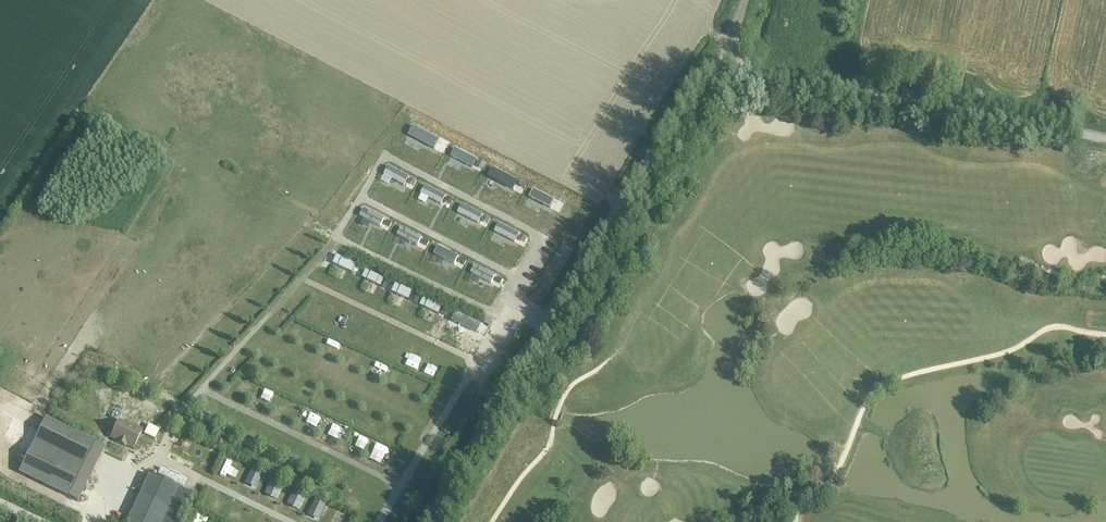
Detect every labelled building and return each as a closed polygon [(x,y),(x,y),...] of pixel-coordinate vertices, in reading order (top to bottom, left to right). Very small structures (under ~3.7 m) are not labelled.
[(45,415),(33,441),(18,473),(77,501),(90,476),(80,471),(95,440),(45,415)] [(117,423),(110,437),(118,441),(117,443),(125,447),(125,445),(133,449),(141,432),(134,429),(133,431),(117,423)] [(230,457),(225,468),(236,472),(241,462),(230,457)] [(160,468),(156,476),(181,488),(185,480),(160,468)] [(149,475),(127,521),(179,521),(192,495),(149,475)] [(353,516),(338,510),(334,518),(344,521),(350,521),(353,516)]
